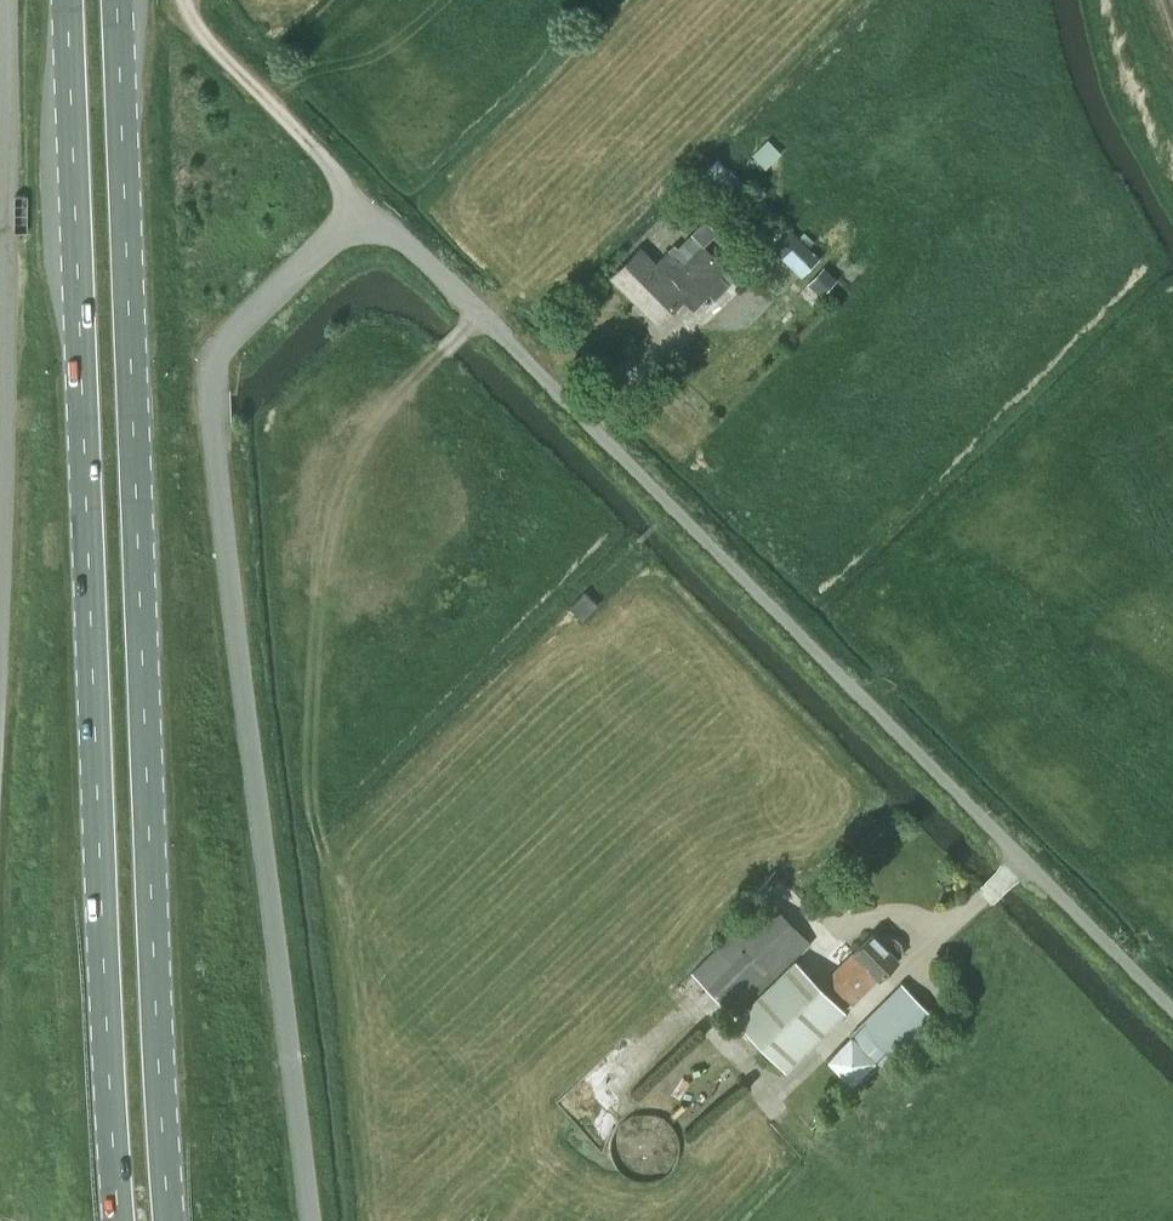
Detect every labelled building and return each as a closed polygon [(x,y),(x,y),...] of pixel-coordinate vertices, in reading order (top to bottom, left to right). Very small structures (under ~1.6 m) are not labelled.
[(752,155),(766,168),(782,153),(768,139),(752,155)] [(639,251),(611,279),(656,323),(680,299),(682,297),(694,309),(708,294),(709,293),(715,298),(729,284),(720,274),(726,268),(703,245),(717,232),(704,219),(691,233),(676,248),(673,245),(669,250),(667,252),(660,258),(653,266),(639,251)] [(788,227),(771,244),(803,275),(819,259),(809,248),(808,248),(799,238),(788,227)] [(824,269),(809,285),(820,296),(836,280),(824,269)] [(570,605),(583,619),(598,604),(584,590),(570,605)] [(735,1016),(796,957),(811,942),(766,896),(690,970),(735,1016)] [(886,938),(882,941),(872,931),(826,976),(853,1004),(899,958),(898,957),(902,954),(903,948),(902,942),(898,938),(892,936),(886,938)] [(735,1016),(788,1069),(848,1009),(796,957),(735,1016)] [(858,1024),(850,1032),(879,1061),(886,1068),(894,1060),(937,1017),(901,981),(858,1024)] [(675,1154),(676,1148),(675,1142),(674,1136),(671,1131),(667,1125),(662,1120),(657,1117),(645,1114),(640,1114),(632,1116),(627,1118),(621,1122),(616,1127),(612,1134),(610,1140),(609,1147),(610,1153),(612,1160),(615,1166),(618,1170),(622,1174),(627,1177),(632,1179),(640,1181),(645,1181),(653,1179),(659,1176),(665,1172),(670,1166),(673,1161),(675,1154)]
